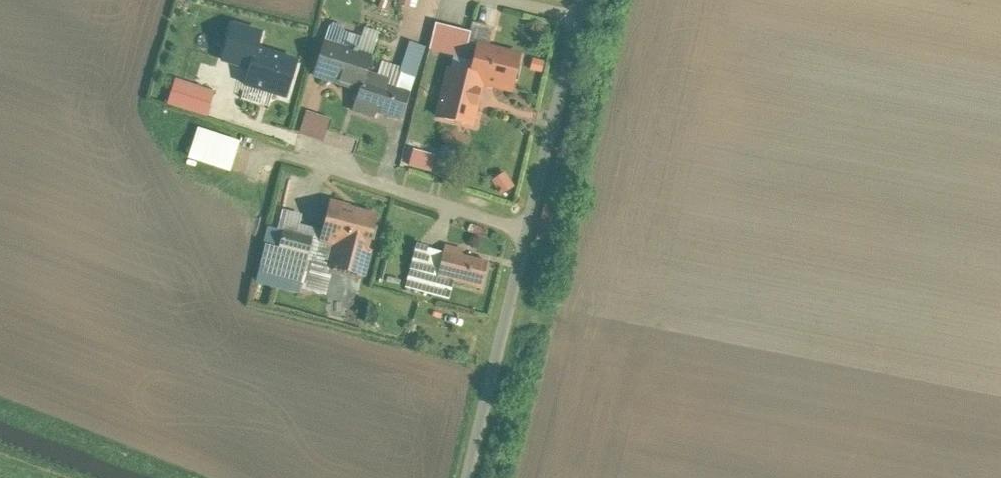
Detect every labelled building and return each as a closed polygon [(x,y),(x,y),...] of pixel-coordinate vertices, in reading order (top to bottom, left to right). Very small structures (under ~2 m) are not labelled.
[(336,19),(318,77),(363,91),(356,112),(381,119),(383,111),(409,119),(431,47),(415,42),(407,69),(380,60),(389,32),(371,27),(368,36),(352,31),(354,25),(336,19)] [(255,69),(244,97),(271,107),(277,92),(293,98),(307,61),(268,46),(273,33),(241,22),(227,59),(255,69)] [(459,58),(444,118),(479,126),(489,85),(518,92),(527,53),(476,41),(478,32),(444,24),(437,53),(459,58)] [(537,57),(535,69),(548,71),(550,59),(537,57)] [(182,76),(172,103),(213,117),(222,90),(182,76)] [(312,109),(304,132),(329,141),(337,117),(312,109)] [(203,126),(193,157),(238,172),(248,141),(203,126)] [(418,148),(414,166),(447,175),(452,158),(418,148)] [(510,170),(497,179),(509,195),(521,186),(510,170)] [(277,226),(264,277),(336,295),(342,272),(372,280),(390,215),(332,200),(324,229),(306,225),(309,213),(292,208),(286,229),(277,226)] [(425,240),(413,288),(458,300),(463,280),(489,287),(497,258),(425,240)]
